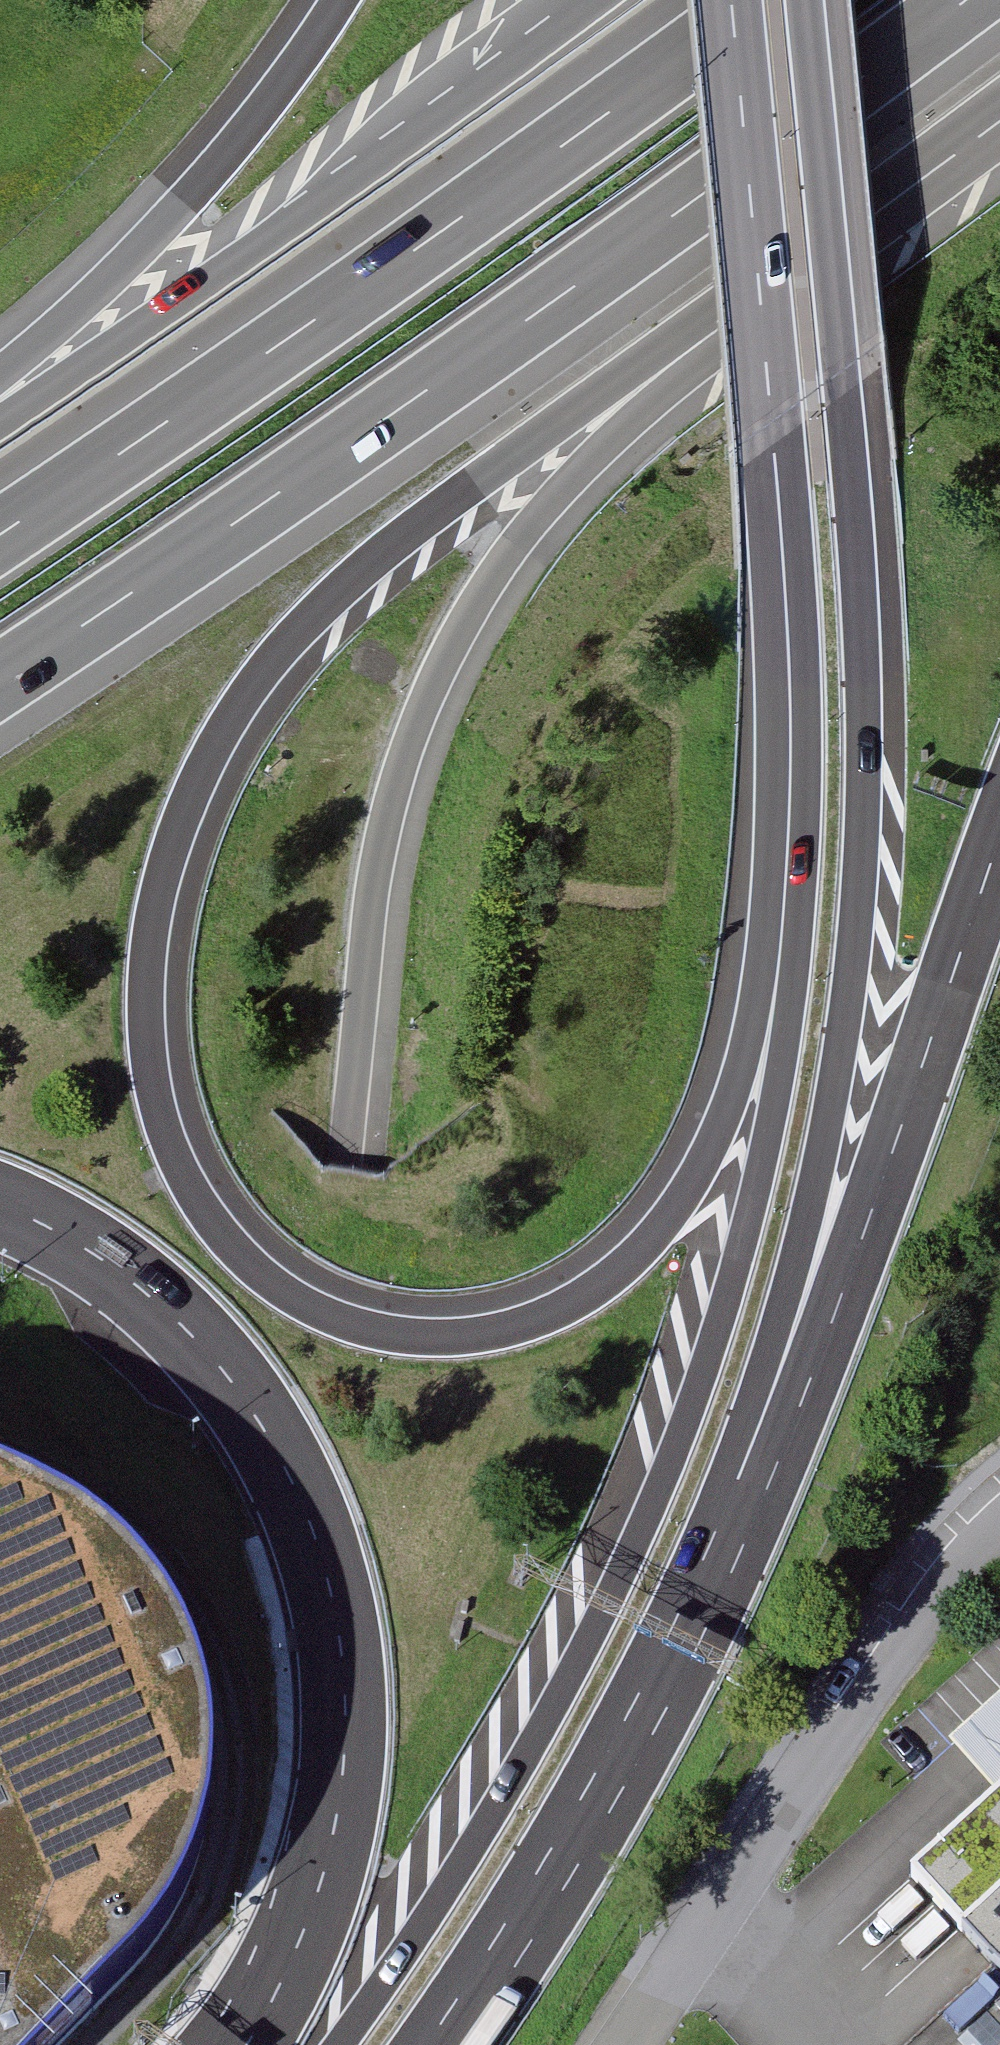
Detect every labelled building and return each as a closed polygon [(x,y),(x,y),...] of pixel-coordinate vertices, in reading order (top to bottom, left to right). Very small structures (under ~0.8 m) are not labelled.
[(149,1951),(173,1916),(191,1877),(204,1837),(211,1795),(212,1749),(205,1704),(193,1660),(173,1619),(154,1588),(132,1559),(106,1534),(77,1512),(46,1494),(13,1480),(0,1475),(0,2044),(56,2044),(149,1951)] [(910,1876),(999,1974),(999,1795),(910,1876)]
